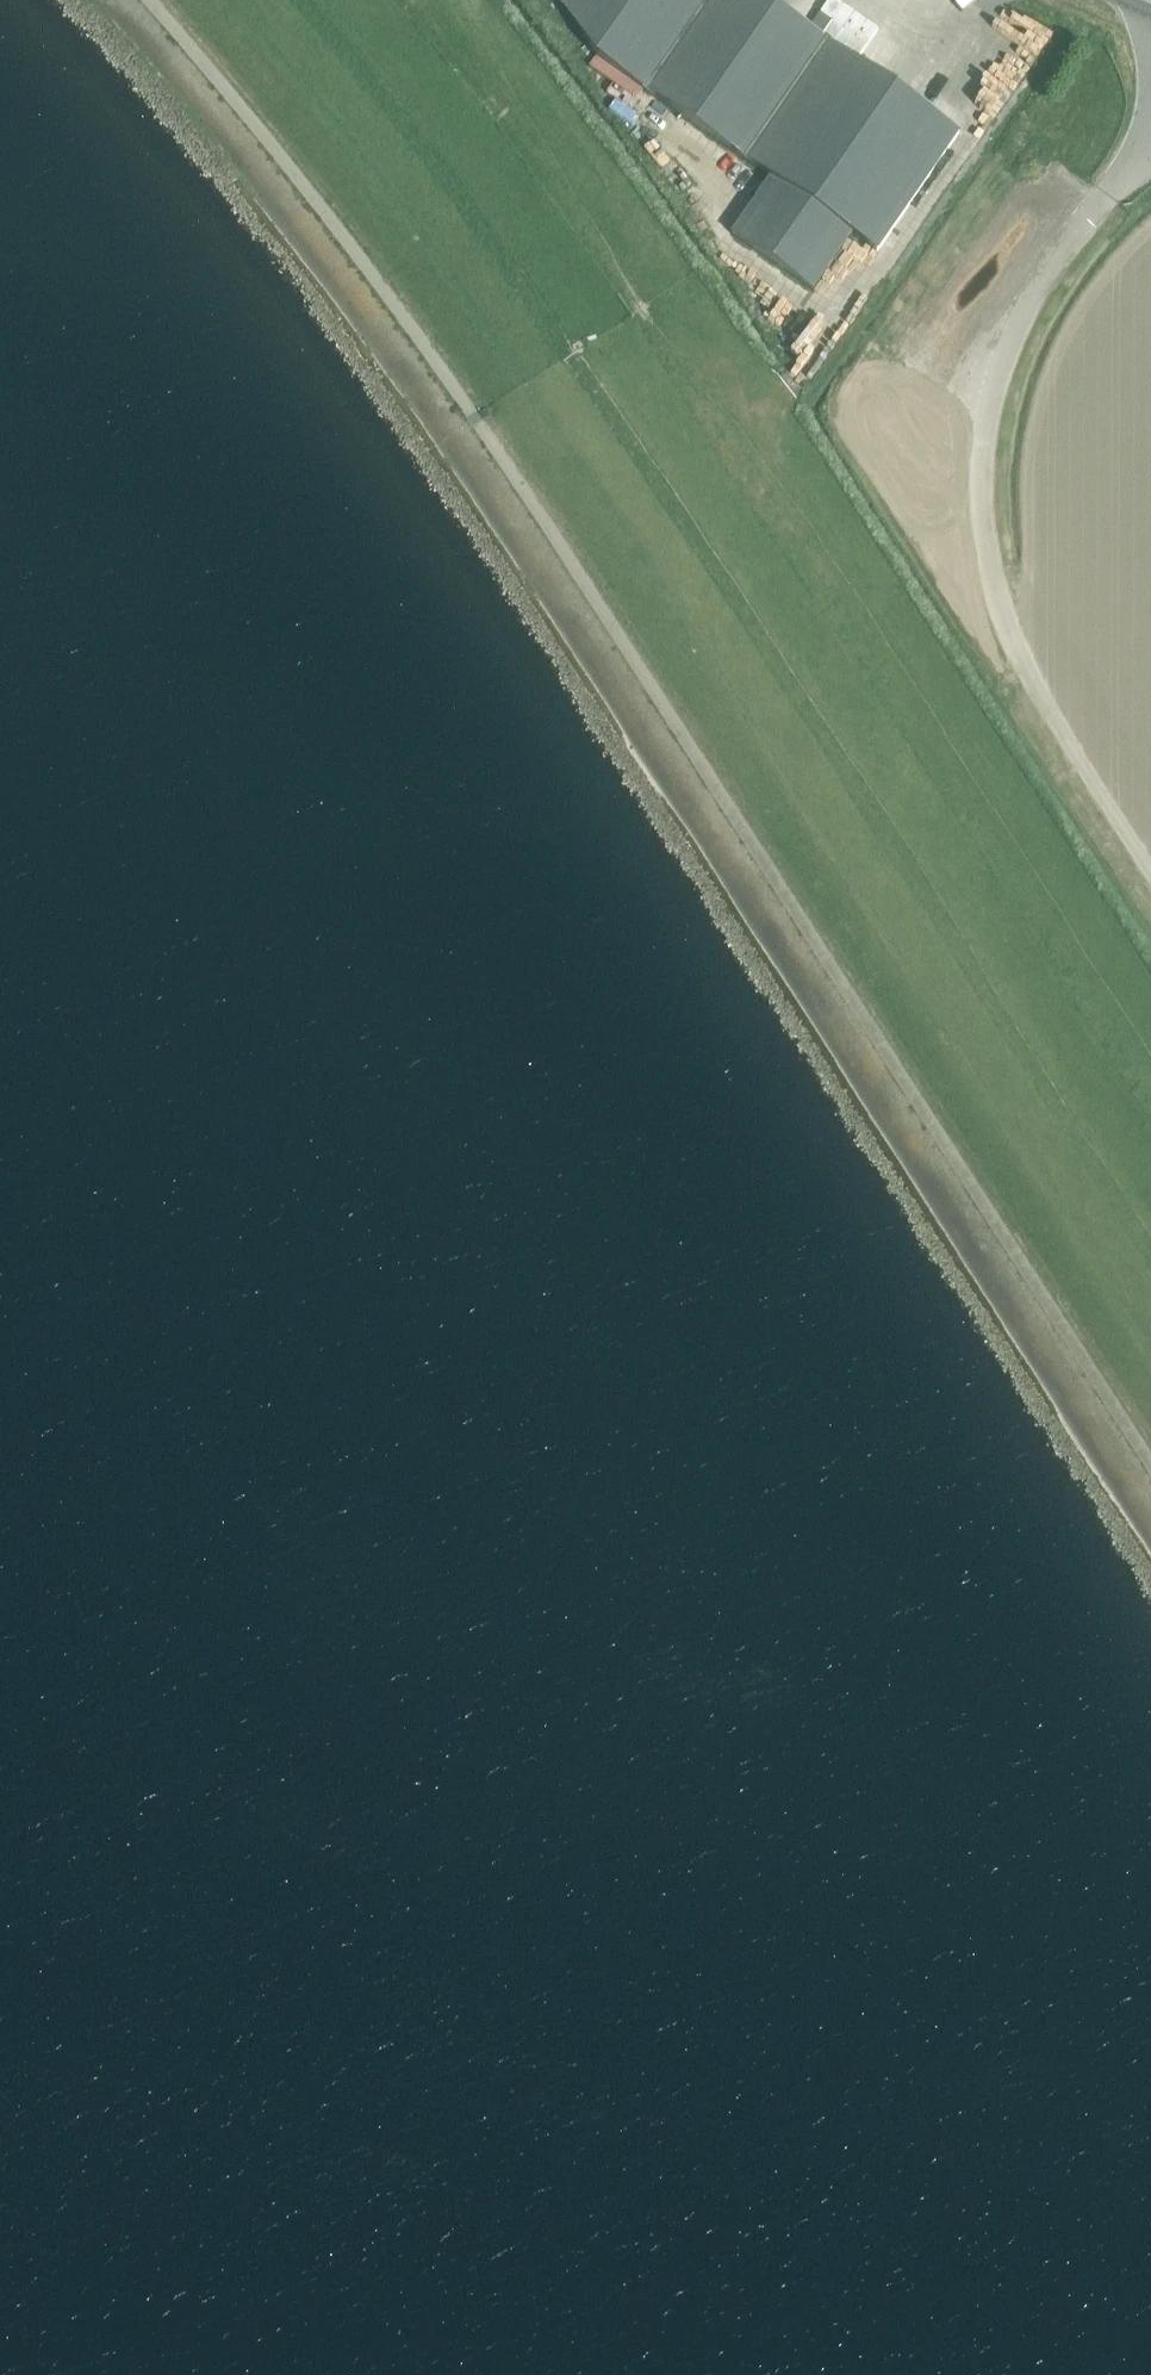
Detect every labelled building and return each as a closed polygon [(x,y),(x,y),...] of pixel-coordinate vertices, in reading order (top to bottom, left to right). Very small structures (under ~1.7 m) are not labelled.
[(745,219),(734,235),(815,291),(854,233),(880,250),(961,131),(769,0),(565,0),(562,5),(597,58),(748,161),(773,178),(745,219)] [(1035,71),(1052,42),(1032,31),(1016,60),(1035,71)]
